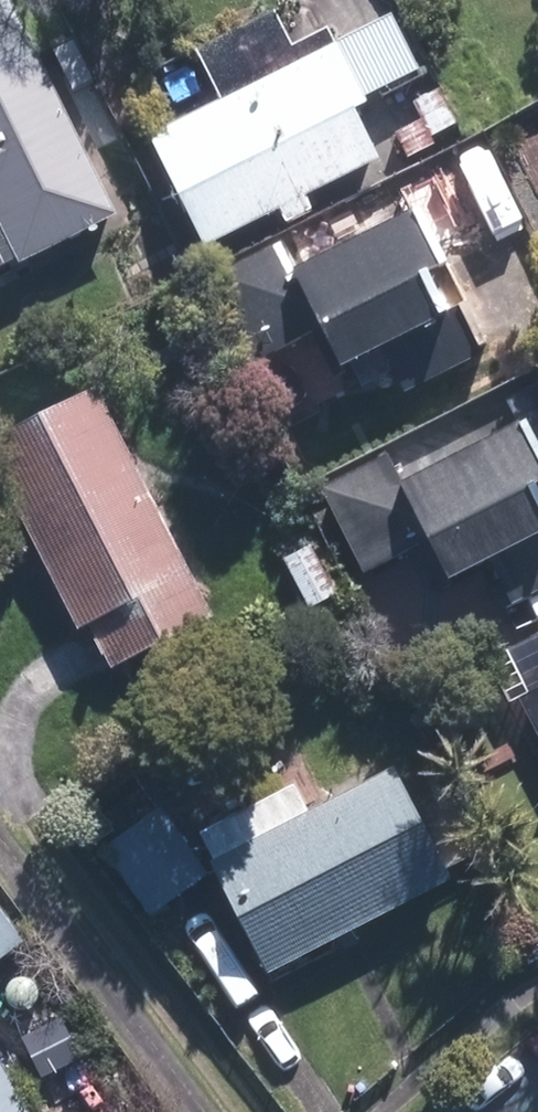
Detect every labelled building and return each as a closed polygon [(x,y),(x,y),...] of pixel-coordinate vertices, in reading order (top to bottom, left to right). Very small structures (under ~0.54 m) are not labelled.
[(123,212),(16,0),(0,0),(0,274),(20,264),(27,260),(123,212)] [(396,14),(153,136),(209,247),(283,210),(290,224),(319,209),(313,197),(390,159),(366,109),(375,104),(371,95),(423,69),(396,14)] [(461,124),(443,89),(418,102),(426,120),(400,133),(413,158),(440,144),(436,137),(461,124)] [(485,221),(456,163),(405,189),(417,213),(300,271),(286,243),(222,275),(265,359),(328,328),(349,369),(460,313),(440,272),(463,260),(452,238),(485,221)] [(511,401),(522,425),(406,483),(392,455),(328,487),(370,572),(434,540),(455,581),(537,539),(537,388),(511,401)] [(106,389),(0,442),(0,460),(84,631),(95,625),(117,668),(219,618),(106,389)] [(0,417),(0,440),(9,435),(0,417)] [(342,593),(315,545),(287,560),(314,609),(342,593)] [(522,695),(537,726),(537,686),(522,695)] [(271,968),(456,874),(400,765),(215,859),(271,968)] [(106,846),(153,912),(212,871),(165,805),(106,846)] [(0,903),(0,960),(27,941),(0,903)] [(0,1047),(0,1111),(37,1111),(0,1047)]
